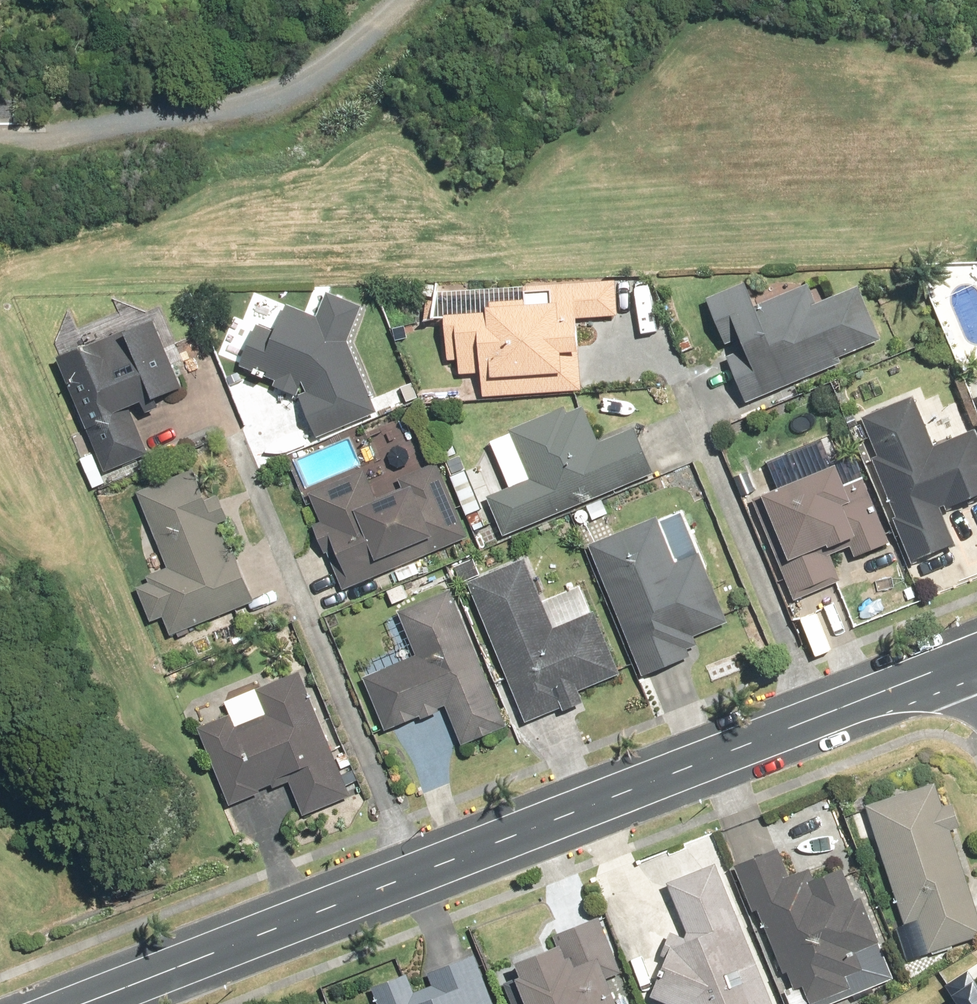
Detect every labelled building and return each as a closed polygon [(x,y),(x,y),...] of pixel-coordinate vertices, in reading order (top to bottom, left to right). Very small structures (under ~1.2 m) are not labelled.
[(479,397),(579,390),(574,319),(615,316),(613,280),(518,286),(519,300),(484,302),(485,307),(479,307),(479,313),(437,316),(441,361),(454,360),(455,375),(477,374),(479,397)] [(879,341),(856,286),(815,303),(807,283),(750,306),(740,283),(701,299),(716,336),(728,331),(741,361),(727,366),(742,403),(839,363),(837,358),(879,341)] [(352,340),(366,304),(331,290),(321,315),(291,303),(280,330),(261,323),(244,366),(279,379),(277,383),(302,394),(320,436),(381,410),(352,340)] [(157,318),(62,355),(108,471),(152,454),(137,416),(166,404),(162,395),(184,386),(157,318)] [(858,417),(917,561),(953,546),(938,509),(946,505),(948,509),(976,497),(976,440),(972,429),(931,445),(911,396),(858,417)] [(483,497),(500,538),(649,475),(630,429),(595,443),(579,406),(563,413),(561,408),(505,431),(506,432),(487,441),(507,487),(483,497)] [(763,492),(749,498),(791,602),(839,582),(828,555),(847,547),(851,557),(887,543),(861,479),(839,487),(819,440),(752,467),(763,492)] [(107,482),(95,453),(84,458),(95,487),(107,482)] [(331,551),(346,589),(471,536),(439,461),(402,477),(406,487),(380,498),(367,468),(312,491),(325,520),(317,524),(329,552),(331,551)] [(198,469),(142,491),(171,566),(151,574),(153,581),(141,586),(155,620),(167,615),(174,634),(178,632),(180,637),(192,632),(190,627),(259,600),(238,550),(233,552),(221,522),(233,517),(223,493),(210,498),(198,469)] [(654,517),(586,545),(639,676),(688,657),(685,650),(695,646),(692,637),(725,624),(696,553),(673,563),(654,517)] [(464,582),(522,724),(579,701),(576,692),(617,675),(580,584),(540,601),(522,558),(464,582)] [(510,725),(454,588),(401,609),(420,654),(367,675),(389,729),(424,715),(425,718),(444,710),(443,707),(450,704),(465,743),(510,725)] [(341,764),(302,670),(228,700),(234,713),(202,726),(235,804),(264,792),(263,789),(276,783),(278,787),(293,781),(307,814),(354,795),(350,784),(360,780),(352,760),(341,764)] [(862,806),(902,925),(914,921),(925,954),(976,937),(976,915),(948,830),(956,828),(948,804),(940,807),(932,783),(862,806)] [(739,862),(789,988),(782,991),(787,1003),(806,1003),(807,1003),(813,1003),(848,990),(850,995),(892,978),(859,897),(852,900),(838,867),(810,879),(805,868),(786,876),(775,848),(739,862)] [(711,862),(662,883),(683,933),(682,939),(666,932),(657,956),(661,957),(648,998),(662,1003),(771,1003),(711,862)] [(595,917),(550,936),(554,944),(508,963),(514,977),(508,979),(518,1003),(610,1003),(600,981),(619,973),(595,917)] [(472,955),(424,974),(429,985),(411,992),(404,974),(368,988),(374,1003),(492,1003),(472,955)] [(976,987),(965,970),(941,986),(946,994),(944,996),(948,1002),(945,1003),(976,1003),(976,987)]
